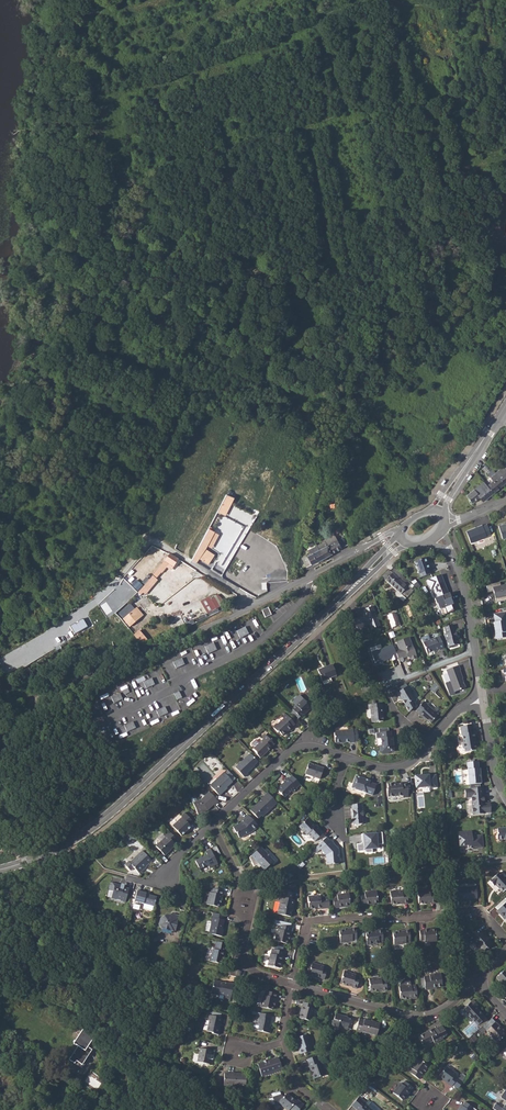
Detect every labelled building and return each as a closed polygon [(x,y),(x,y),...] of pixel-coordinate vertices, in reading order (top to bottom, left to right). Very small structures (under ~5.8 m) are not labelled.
[(495,473),(504,484),(505,482),(505,470),(503,467),(495,473)] [(493,481),(486,485),(493,493),(504,484),(495,473),(492,475),(490,474),(488,475),(493,481)] [(483,481),(466,495),(472,502),(479,497),(483,501),(493,493),(486,485),(483,481)] [(488,523),(466,531),(474,551),(496,542),(488,523)] [(337,538),(332,540),(333,543),(338,551),(343,549),(337,538)] [(327,541),(319,545),(325,558),(338,551),(333,543),(329,545),(327,541)] [(152,551),(162,560),(167,555),(155,543),(145,553),(148,556),(152,551)] [(325,558),(319,545),(312,549),(314,553),(304,559),(308,567),(325,558)] [(199,558),(209,564),(215,554),(206,548),(199,558)] [(175,564),(180,557),(170,552),(159,570),(163,572),(163,571),(164,572),(171,562),(175,564)] [(426,557),(415,561),(420,578),(431,574),(426,557)] [(386,572),(382,577),(390,585),(400,573),(393,568),(390,571),(388,570),(386,572)] [(400,573),(390,585),(401,594),(407,587),(410,589),(413,585),(400,573)] [(442,574),(427,580),(434,598),(449,592),(442,574)] [(486,586),(488,593),(493,591),(493,594),(495,593),(495,596),(494,596),(496,603),(505,601),(505,585),(500,586),(499,583),(486,586)] [(449,592),(434,598),(436,603),(437,603),(440,609),(441,608),(443,614),(453,610),(451,604),(452,603),(450,599),(449,599),(449,598),(451,597),(449,592)] [(218,593),(206,600),(212,610),(225,603),(218,593)] [(127,619),(129,622),(142,611),(141,609),(137,604),(135,605),(131,600),(119,609),(126,618),(125,619),(126,620),(127,619)] [(365,610),(367,616),(355,621),(358,630),(371,625),(373,630),(382,627),(373,606),(365,610)] [(269,607),(262,610),(266,617),(272,614),(269,607)] [(142,611),(129,622),(130,622),(140,614),(143,612),(142,611)] [(396,612),(388,615),(393,628),(401,625),(396,612)] [(493,614),(494,622),(493,622),(495,633),(505,632),(505,626),(504,615),(505,615),(505,612),(493,614)] [(51,635),(62,629),(58,621),(47,627),(51,635)] [(452,625),(444,627),(446,633),(444,634),(448,647),(450,648),(453,647),(454,645),(459,644),(458,639),(456,638),(456,636),(457,635),(455,630),(454,631),(452,625)] [(240,637),(249,634),(247,626),(237,629),(240,637)] [(143,644),(148,639),(140,629),(134,634),(143,644)] [(439,636),(423,642),(427,653),(431,652),(434,650),(435,651),(439,649),(440,650),(444,649),(439,636)] [(233,647),(240,644),(237,637),(230,641),(233,647)] [(399,650),(395,651),(398,658),(403,656),(407,655),(407,656),(408,658),(410,658),(416,656),(415,652),(413,651),(414,649),(409,637),(396,642),(399,650)] [(214,642),(205,646),(209,653),(217,649),(214,642)] [(392,644),(385,647),(389,659),(391,658),(392,660),(398,658),(395,651),(392,644)] [(377,650),(371,652),(375,663),(382,660),(383,661),(389,659),(385,647),(377,650)] [(176,668),(185,664),(182,658),(173,661),(176,668)] [(332,665),(318,670),(319,673),(324,685),(332,682),(330,678),(336,675),(332,665)] [(459,665),(447,669),(454,691),(465,688),(462,678),(463,677),(460,670),(461,669),(459,665)] [(144,681),(146,687),(155,685),(153,678),(144,681)] [(408,685),(405,687),(396,692),(401,700),(402,699),(405,704),(406,704),(414,699),(409,690),(411,689),(408,685)] [(114,702),(123,699),(121,693),(112,696),(114,702)] [(293,711),(290,713),(296,720),(299,717),(300,718),(305,714),(304,713),(310,708),(306,703),(307,702),(304,699),(302,702),(299,702),(292,709),(293,711)] [(426,719),(426,720),(430,723),(438,715),(427,706),(428,705),(425,702),(424,701),(416,710),(420,714),(419,714),(425,720),(426,719)] [(381,703),(368,704),(368,709),(370,709),(371,721),(382,721),(382,713),(383,713),(383,707),(382,707),(381,703)] [(157,710),(159,716),(169,713),(166,706),(157,710)] [(274,726),(273,728),(277,732),(278,732),(282,735),(287,730),(288,730),(292,727),(291,726),(294,723),(285,714),(282,717),(283,719),(278,724),(276,724),(274,726)] [(125,725),(127,731),(136,728),(134,721),(125,725)] [(471,724),(458,726),(460,734),(461,734),(462,741),(461,743),(462,748),(464,749),(464,752),(476,750),(474,740),(475,740),(474,732),(473,732),(471,724)] [(335,731),(334,732),(335,741),(336,743),(344,742),(344,741),(349,741),(349,742),(354,741),(353,728),(348,728),(348,729),(335,731)] [(390,731),(378,732),(379,739),(380,739),(380,745),(379,745),(379,750),(382,753),(387,753),(387,751),(393,751),(392,736),(391,736),(390,731)] [(261,740),(252,748),(255,752),(255,754),(260,758),(270,748),(270,747),(273,743),(265,735),(260,739),(261,740)] [(257,761),(249,753),(236,765),(233,768),(243,778),(246,774),(246,773),(253,766),(252,766),(257,761)] [(308,762),(305,773),(319,778),(323,767),(308,762)] [(478,762),(467,763),(469,785),(481,784),(480,769),(478,769),(478,762)] [(212,783),(209,786),(219,795),(224,791),(225,789),(224,789),(232,781),(229,778),(223,772),(212,783)] [(429,774),(414,776),(415,788),(429,787),(429,788),(436,788),(435,775),(429,775),(429,774)] [(294,792),(295,792),(298,789),(297,788),(300,784),(292,775),(290,777),(288,779),(287,778),(283,781),(284,782),(277,789),(285,797),(292,790),(294,792)] [(369,780),(355,776),(351,788),(372,795),(376,784),(369,781),(369,780)] [(386,789),(385,790),(386,798),(402,797),(402,799),(408,798),(406,785),(401,785),(392,785),(392,784),(386,785),(386,789)] [(476,788),(465,789),(466,798),(471,798),(473,815),(478,814),(476,788)] [(482,788),(476,788),(478,814),(485,814),(485,813),(486,813),(486,803),(484,804),(483,796),(482,788)] [(218,801),(208,791),(200,799),(193,802),(196,813),(207,810),(213,804),(214,805),(218,801)] [(277,803),(267,792),(261,798),(250,810),(258,818),(261,815),(263,816),(277,803)] [(361,804),(352,805),(352,809),(350,809),(351,815),(353,815),(353,819),(352,819),(353,825),(355,825),(356,825),(360,825),(361,824),(363,824),(362,817),(364,815),(364,812),(362,811),(361,804)] [(184,812),(182,814),(180,816),(182,817),(172,826),(181,836),(189,829),(191,827),(189,825),(193,822),(184,812)] [(258,825),(248,815),(240,823),(236,825),(237,826),(233,828),(235,834),(237,833),(239,838),(248,834),(250,832),(251,832),(258,825)] [(313,826),(310,823),(306,818),(297,826),(305,835),(306,834),(314,842),(322,833),(314,825),(313,826)] [(496,834),(497,839),(504,839),(505,841),(505,827),(497,828),(497,833),(496,834)] [(168,851),(172,847),(174,844),(173,843),(176,839),(168,831),(165,834),(166,836),(155,846),(161,851),(164,855),(168,851)] [(468,847),(473,847),(477,847),(477,848),(482,847),(483,847),(482,835),(472,836),(472,831),(458,832),(459,846),(468,845),(468,847)] [(372,833),(361,834),(362,842),(361,844),(357,844),(358,852),(365,851),(367,853),(372,852),(372,848),(378,848),(378,844),(383,844),(382,832),(372,833)] [(330,840),(320,849),(326,856),(326,863),(333,863),(333,864),(338,863),(340,861),(340,859),(339,859),(338,850),(333,844),(333,843),(330,840)] [(261,847),(249,857),(254,866),(257,865),(259,864),(260,865),(265,870),(274,861),(261,847)] [(206,855),(195,861),(199,869),(207,864),(209,868),(217,864),(210,849),(205,851),(206,855)] [(124,864),(126,866),(129,870),(133,866),(139,872),(144,867),(143,867),(150,860),(148,857),(141,850),(128,862),(127,861),(124,864)] [(490,882),(495,887),(497,886),(504,893),(505,891),(505,881),(500,874),(490,882)] [(123,887),(120,886),(120,885),(110,882),(108,889),(113,891),(111,898),(125,901),(129,888),(123,887)] [(207,891),(205,903),(217,905),(219,899),(221,894),(222,890),(210,887),(209,891),(207,891)] [(476,887),(455,889),(456,900),(461,899),(461,900),(471,900),(471,898),(477,898),(476,887)] [(289,916),(290,910),(291,906),(292,906),(293,900),(290,899),(292,892),(278,889),(275,901),(278,902),(276,913),(289,916)] [(396,889),(389,889),(390,902),(397,902),(402,902),(402,903),(407,902),(406,891),(401,891),(401,889),(396,890),(396,889)] [(422,889),(416,889),(418,901),(425,901),(430,901),(430,902),(434,901),(434,890),(429,890),(429,889),(423,889),(422,889)] [(146,893),(137,890),(134,901),(144,904),(143,908),(152,910),(153,906),(154,907),(157,897),(146,894),(146,893)] [(363,893),(360,893),(361,904),(369,904),(369,903),(377,902),(375,890),(363,891),(363,893)] [(336,896),(332,896),(333,907),(342,906),(342,905),(349,904),(348,892),(336,893),(336,896)] [(314,894),(307,894),(308,907),(314,907),(319,907),(320,908),(324,907),(329,907),(328,897),(323,897),(323,896),(319,896),(319,894),(314,895),(314,894)] [(497,911),(503,918),(504,917),(505,919),(505,902),(497,911)] [(223,914),(212,912),(207,932),(220,935),(221,930),(220,929),(223,914)] [(161,918),(159,924),(162,928),(161,931),(169,933),(170,930),(174,931),(178,916),(172,914),(171,918),(164,916),(161,918)] [(285,943),(286,940),(287,936),(288,936),(288,932),(289,932),(290,928),(279,925),(278,929),(277,929),(275,934),(274,940),(285,943)] [(345,928),(338,929),(339,942),(346,941),(346,940),(352,940),(352,939),(356,938),(354,926),(350,926),(350,927),(345,928)] [(371,931),(364,932),(365,944),(372,944),(372,943),(378,942),(378,941),(382,940),(381,928),(376,928),(376,929),(371,930),(371,931)] [(422,930),(418,930),(419,940),(423,939),(423,941),(436,940),(435,929),(427,929),(427,928),(422,928),(422,930)] [(398,931),(391,932),(393,944),(400,943),(405,942),(405,941),(410,941),(408,929),(403,929),(403,930),(398,931)] [(467,938),(471,942),(473,941),(474,943),(482,952),(487,948),(487,949),(492,945),(488,941),(489,940),(483,933),(482,934),(477,929),(467,938)] [(220,963),(221,960),(221,956),(222,956),(223,952),(224,953),(225,948),(225,944),(215,941),(214,945),(213,949),(211,949),(210,955),(209,955),(208,961),(220,963)] [(269,953),(267,965),(278,968),(279,961),(280,961),(282,951),(273,949),(271,954),(269,953)] [(311,961),(307,974),(312,975),(311,976),(323,979),(326,968),(321,967),(322,964),(311,961)] [(343,969),(339,981),(346,983),(346,984),(351,985),(351,986),(355,988),(358,976),(354,974),(355,973),(349,972),(350,971),(343,969)] [(497,977),(503,984),(502,985),(505,990),(505,972),(505,970),(497,977)] [(424,977),(425,987),(425,989),(431,989),(431,987),(436,986),(442,986),(441,973),(430,974),(430,976),(424,977)] [(374,976),(368,976),(369,989),(375,989),(376,990),(381,989),(381,990),(386,990),(384,977),(380,978),(380,976),(374,977),(374,976)] [(218,982),(218,981),(212,979),(209,994),(216,995),(217,994),(223,996),(223,998),(228,999),(232,983),(226,981),(226,982),(221,981),(221,982),(218,982)] [(405,984),(398,985),(399,997),(406,997),(406,998),(411,997),(411,998),(416,998),(414,984),(405,985),(405,984)] [(271,1009),(272,1006),(272,1002),(273,1002),(274,998),(275,998),(275,993),(265,991),(264,995),(263,995),(262,1000),(261,1000),(260,1007),(271,1009)] [(478,1010),(476,1007),(477,1006),(478,1005),(473,1000),(463,1010),(478,1026),(486,1018),(478,1010)] [(300,1011),(298,1018),(309,1021),(313,1010),(311,1009),(312,1005),(302,1002),(300,1011)] [(271,1015),(258,1013),(256,1023),(258,1024),(256,1030),(268,1033),(270,1028),(268,1028),(267,1027),(267,1024),(269,1024),(271,1015)] [(330,1027),(338,1029),(338,1027),(346,1030),(347,1028),(351,1029),(351,1028),(354,1020),(347,1018),(343,1017),(343,1016),(342,1016),(335,1013),(333,1020),(332,1020),(330,1027)] [(216,1033),(218,1026),(217,1026),(218,1021),(219,1021),(220,1016),(208,1014),(206,1023),(206,1024),(205,1030),(216,1033)] [(355,1030),(361,1031),(376,1035),(379,1023),(364,1018),(364,1019),(359,1018),(358,1021),(355,1030)] [(496,1022),(486,1031),(497,1043),(505,1035),(501,1030),(502,1029),(496,1022)] [(431,1028),(417,1035),(422,1045),(432,1040),(433,1042),(442,1038),(441,1037),(444,1036),(445,1033),(441,1025),(436,1026),(431,1029),(431,1028)] [(78,1046),(71,1057),(76,1061),(82,1064),(90,1053),(87,1051),(89,1048),(89,1047),(88,1046),(95,1035),(84,1027),(73,1043),(78,1046)] [(296,1038),(297,1041),(298,1045),(297,1045),(299,1050),(300,1054),(312,1050),(311,1046),(312,1045),(310,1040),(311,1040),(309,1034),(296,1038)] [(199,1047),(196,1060),(210,1062),(211,1058),(211,1054),(210,1054),(211,1049),(199,1047)] [(278,1057),(258,1064),(261,1076),(266,1075),(265,1074),(267,1073),(268,1073),(269,1074),(272,1073),(272,1072),(282,1069),(278,1057)] [(411,1068),(409,1071),(418,1079),(421,1075),(420,1074),(427,1065),(416,1057),(409,1066),(411,1068)] [(317,1060),(308,1063),(307,1064),(309,1068),(309,1067),(311,1072),(311,1071),(312,1075),(314,1079),(325,1075),(323,1068),(323,1069),(321,1063),(319,1064),(318,1060),(317,1060)] [(453,1084),(458,1088),(463,1081),(455,1075),(457,1074),(447,1066),(440,1075),(446,1080),(445,1080),(452,1085),(453,1084)] [(232,1072),(229,1072),(223,1072),(222,1085),(244,1086),(244,1072),(232,1072)] [(401,1082),(394,1091),(403,1098),(407,1093),(408,1093),(413,1086),(405,1080),(403,1083),(401,1082)] [(272,1097),(275,1105),(279,1103),(287,1109),(288,1109),(289,1109),(291,1109),(298,1109),(303,1104),(296,1099),(295,1101),(286,1093),(283,1096),(280,1094),(272,1097)] [(352,1105),(354,1107),(357,1109),(373,1109),(364,1102),(365,1101),(362,1098),(359,1096),(352,1105)] [(458,1109),(476,1109),(465,1101),(462,1105),(461,1104),(458,1108),(459,1109),(458,1109)]
